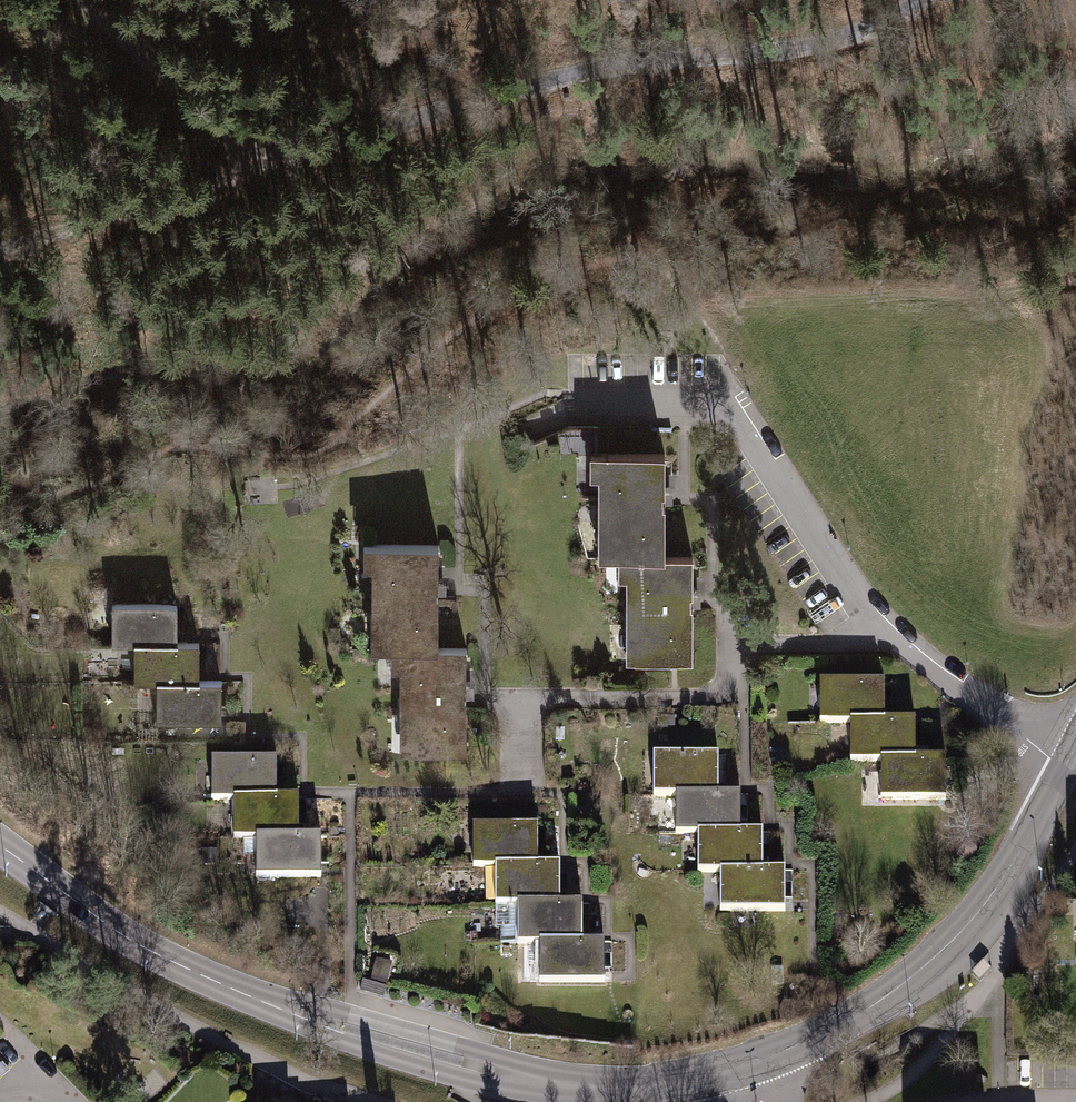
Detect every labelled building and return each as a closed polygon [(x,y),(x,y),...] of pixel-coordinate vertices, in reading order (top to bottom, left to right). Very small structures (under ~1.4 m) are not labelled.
[(668,460),(589,459),(589,478),(599,478),(598,560),(615,560),(667,561),(668,460)] [(445,535),(367,534),(367,562),(376,562),(375,642),(393,642),(444,642),(445,535)] [(693,562),(667,561),(615,560),(614,584),(624,584),(622,667),(690,669),(693,562)] [(177,602),(111,602),(111,640),(133,640),(177,640),(177,636),(177,602)] [(198,640),(177,640),(133,640),(133,680),(154,680),(198,680),(198,640)] [(471,643),(444,642),(393,642),(392,668),(402,668),(401,750),(469,751),(471,643)] [(198,680),(154,680),(154,721),(220,722),(221,680),(198,680)] [(890,680),(821,680),(821,718),(853,718),(890,718),(890,711),(890,680)] [(922,718),(890,718),(853,718),(852,757),(884,758),(921,758),(922,718)] [(724,752),(656,752),(655,792),(679,792),(723,793),(724,752)] [(278,755),(212,756),(212,796),(233,795),(279,795),(278,755)] [(952,758),(921,758),(884,758),(884,797),(952,797),(952,758)] [(745,793),(723,793),(679,792),(678,830),(702,831),(745,831),(745,793)] [(301,795),(279,795),(233,795),(233,836),(257,836),(301,836),(301,795)] [(542,823),(474,824),(475,866),(496,865),(542,865),(542,823)] [(769,830),(745,831),(702,831),(702,870),(722,870),(770,870),(769,830)] [(324,835),(301,836),(257,836),(257,877),(324,876),(324,835)] [(564,865),(542,865),(496,865),(496,904),(520,904),(564,904),(564,865)] [(790,870),(770,870),(722,870),(722,910),(790,910),(790,870)] [(585,904),(564,904),(520,904),(520,943),(540,943),(585,943),(585,904)] [(608,943),(585,943),(540,943),(540,984),(608,984),(608,977),(608,943)] [(994,968),(985,959),(973,972),(982,980),(994,968)]
